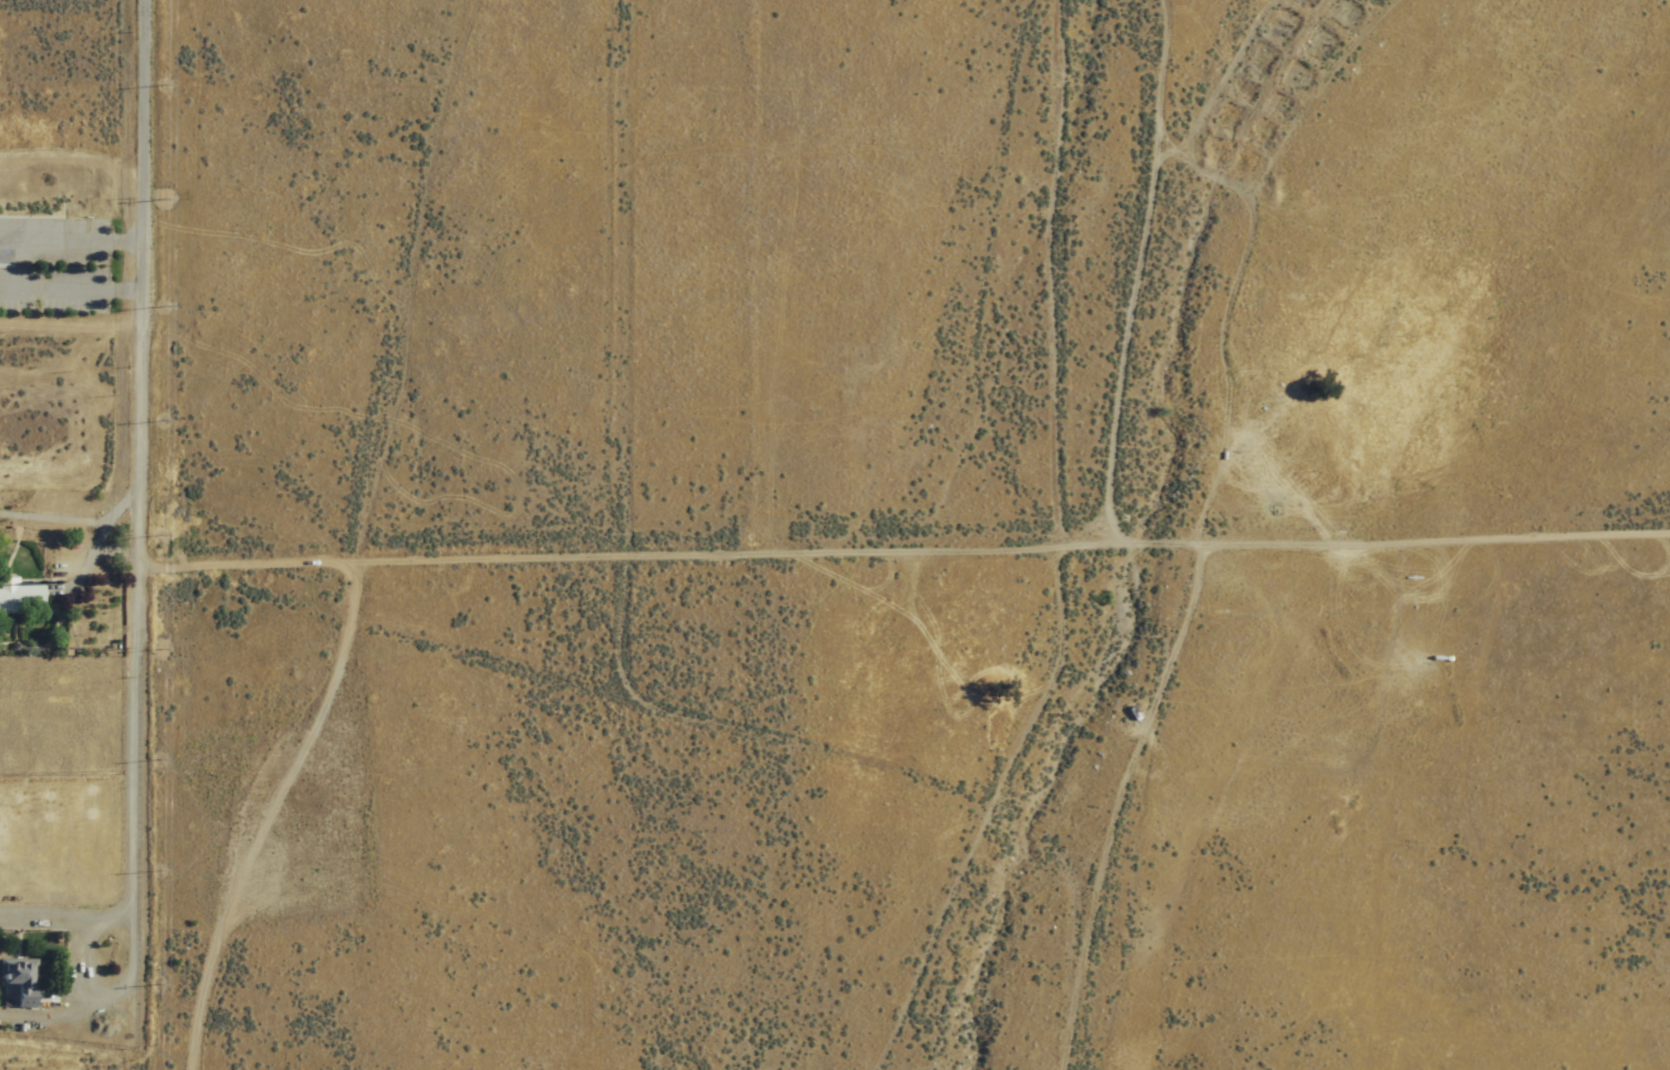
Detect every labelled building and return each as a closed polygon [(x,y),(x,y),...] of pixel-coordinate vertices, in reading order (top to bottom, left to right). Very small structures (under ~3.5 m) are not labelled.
[(17,582),(17,577),(0,577),(0,610),(43,609),(43,581),(17,582)] [(0,959),(0,985),(13,985),(13,1009),(35,1009),(35,959),(0,959)]
